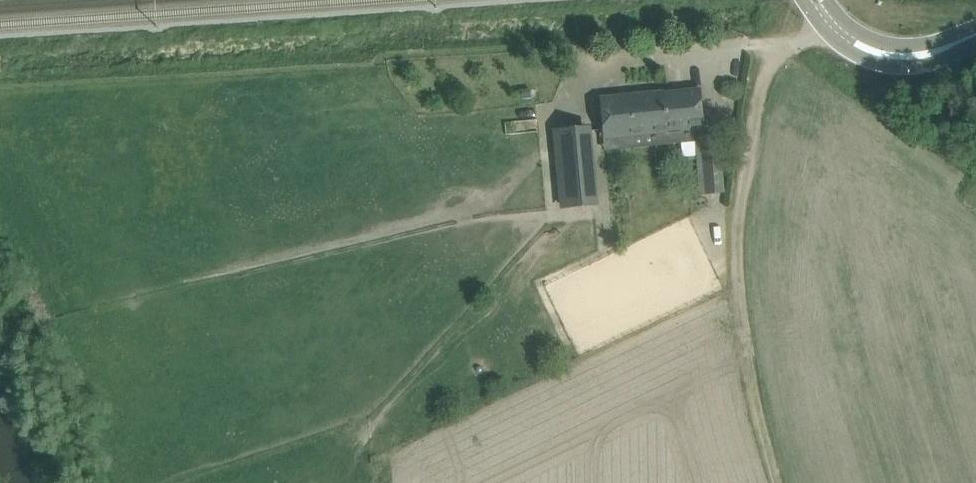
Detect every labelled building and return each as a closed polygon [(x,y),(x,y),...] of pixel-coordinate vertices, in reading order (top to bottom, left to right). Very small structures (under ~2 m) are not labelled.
[(664,91),(601,97),(601,99),(605,137),(605,140),(668,133),(667,129),(703,126),(703,127),(704,127),(700,89),(699,89),(700,90),(664,93),(664,91)] [(588,126),(555,129),(562,206),(595,203),(588,126)] [(705,196),(724,194),(719,139),(700,140),(705,196)]
